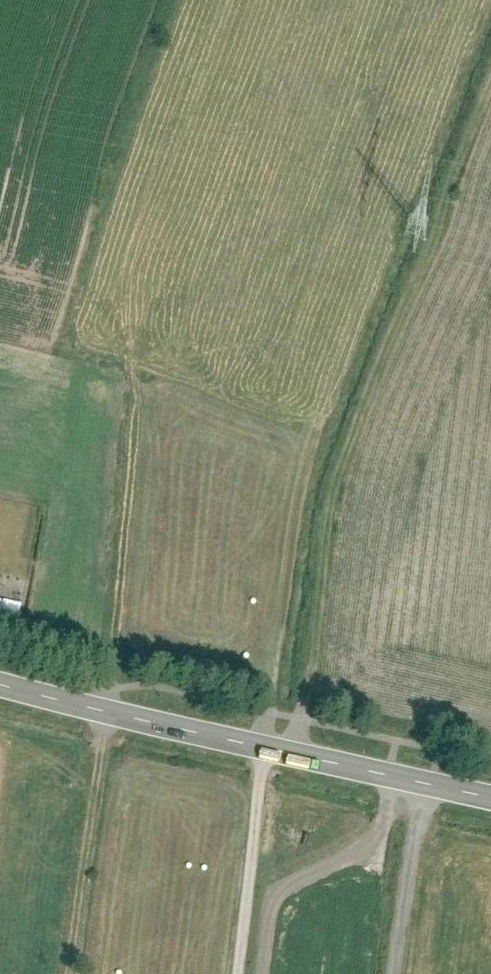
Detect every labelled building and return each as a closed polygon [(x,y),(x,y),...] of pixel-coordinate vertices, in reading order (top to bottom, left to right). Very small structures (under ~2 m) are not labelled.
[(18,622),(21,601),(0,599),(0,620),(18,622)]
